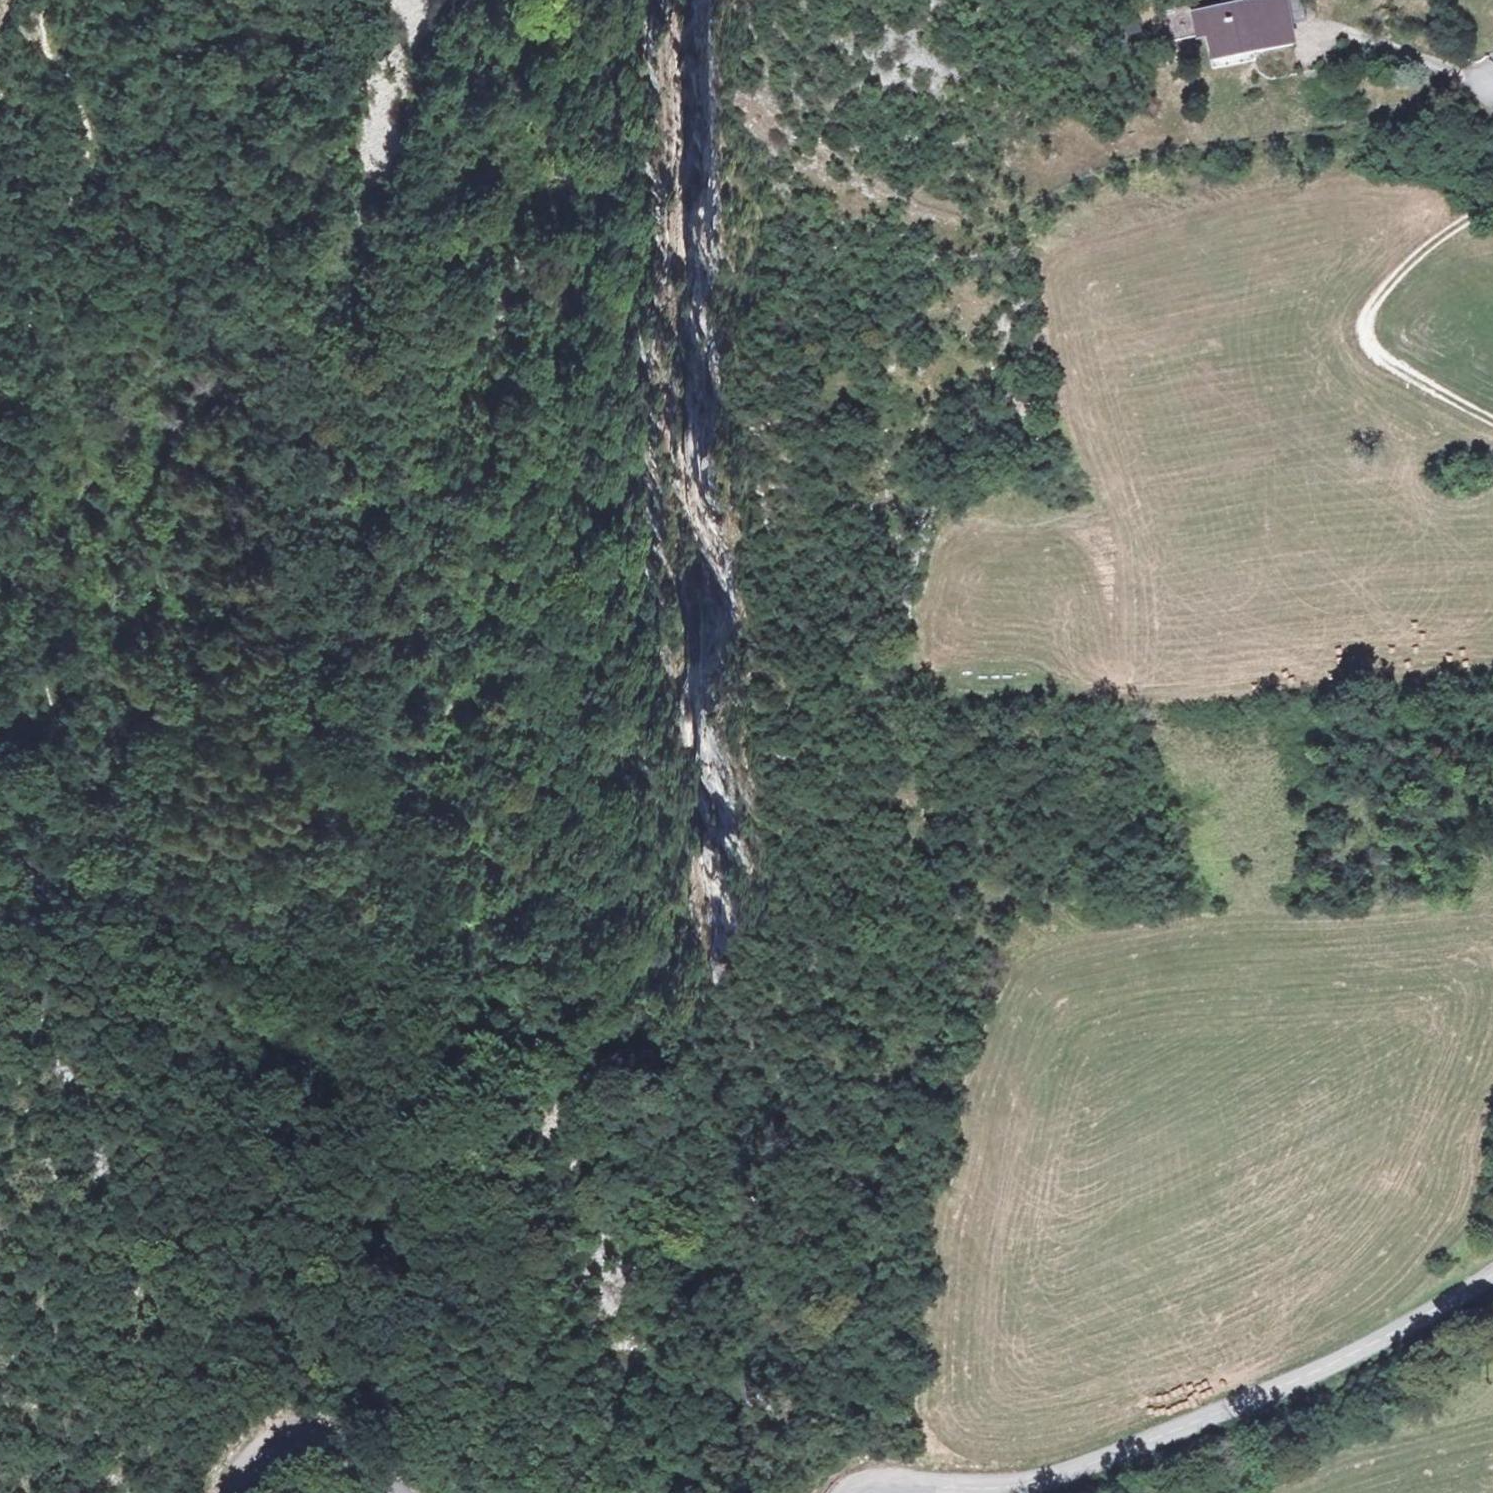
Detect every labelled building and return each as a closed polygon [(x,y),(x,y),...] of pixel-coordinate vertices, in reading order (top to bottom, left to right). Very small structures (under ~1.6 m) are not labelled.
[(1300,0),(1212,0),(1212,4),(1192,7),(1196,31),(1213,29),(1214,61),(1254,54),(1253,39),(1291,32),(1288,16),(1302,13),(1300,0)] [(1164,12),(1168,37),(1184,35),(1180,10),(1164,12)]
